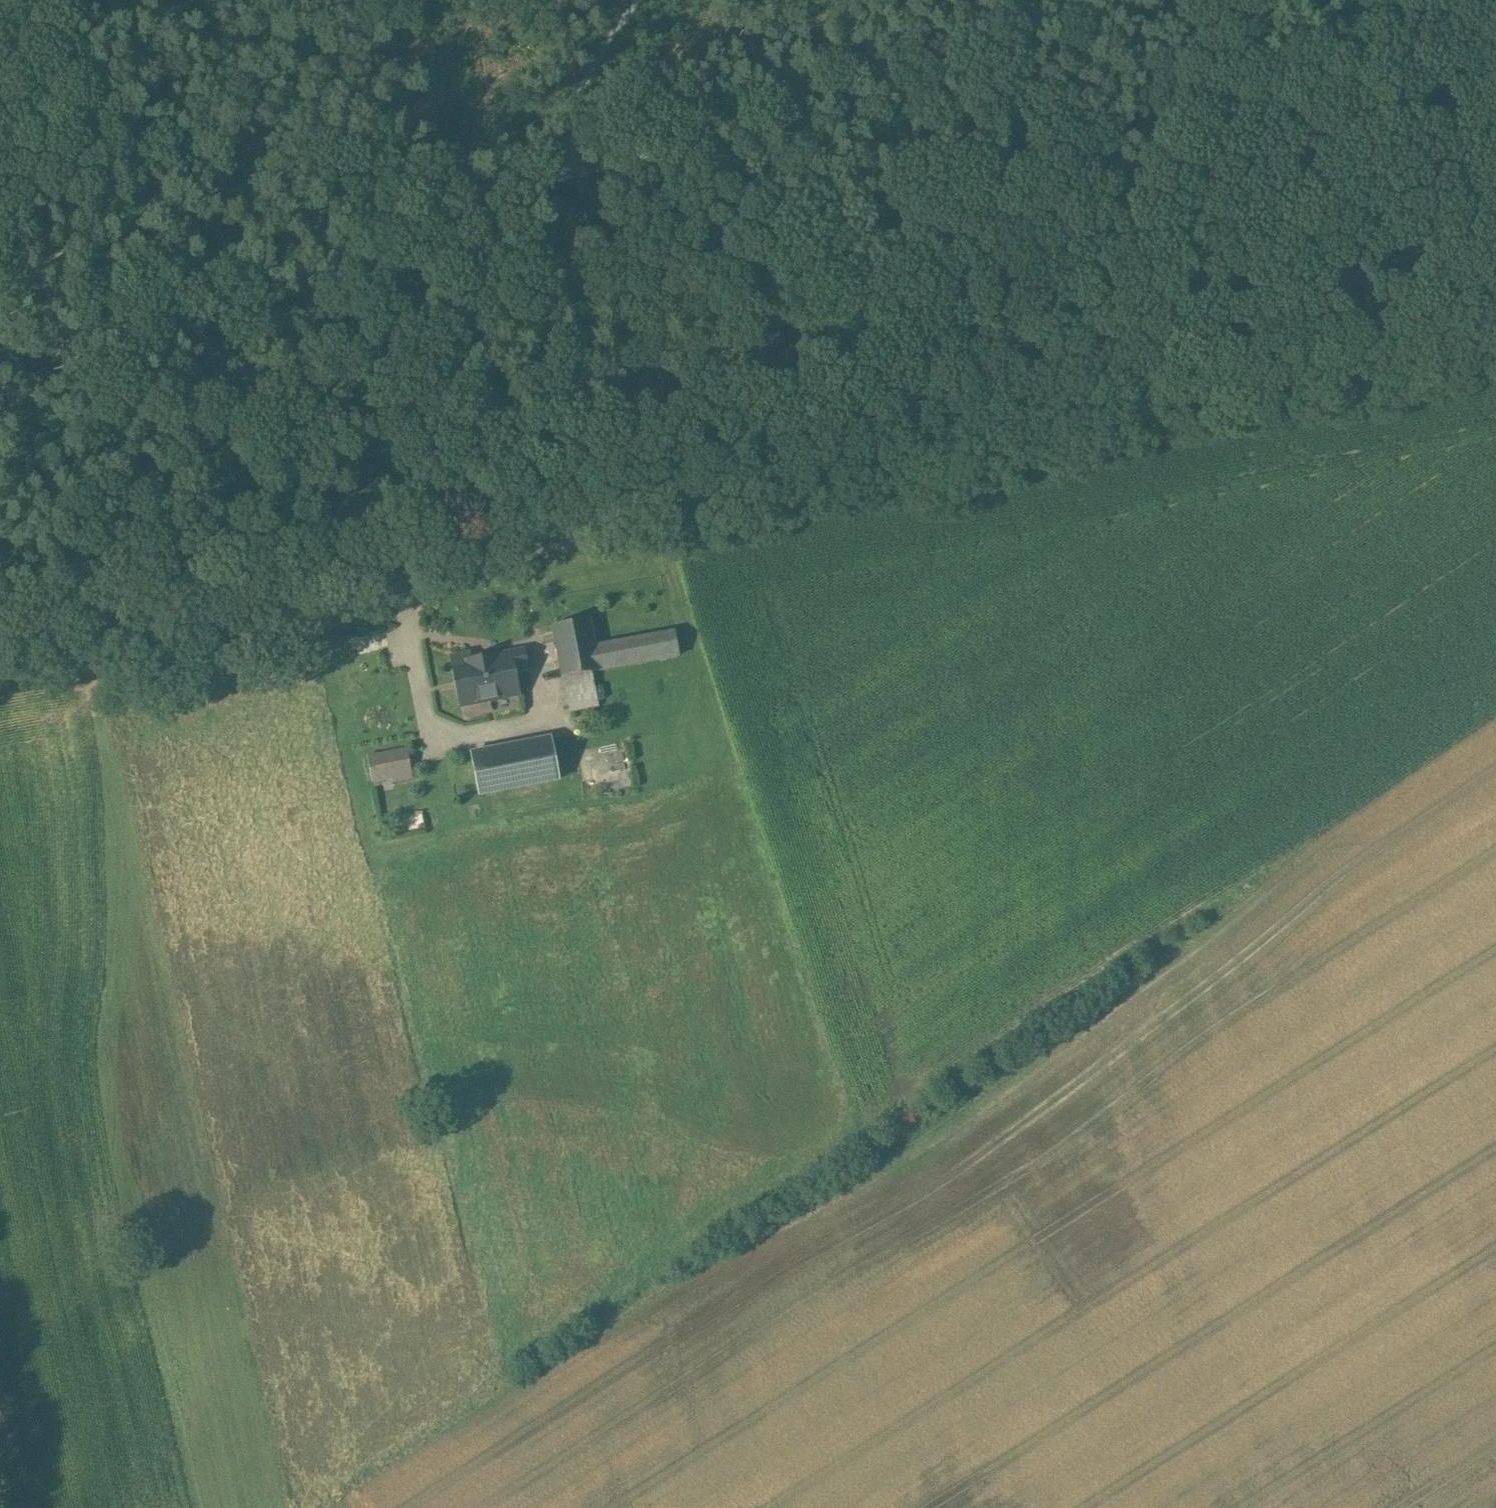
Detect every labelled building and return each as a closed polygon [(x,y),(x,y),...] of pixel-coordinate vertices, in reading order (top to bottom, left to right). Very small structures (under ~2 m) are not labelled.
[(589,619),(554,626),(563,677),(568,676),(588,673),(679,656),(675,632),(594,647),(589,619)] [(494,659),(470,663),(469,654),(452,658),(461,706),(518,695),(514,672),(527,670),(525,658),(523,651),(493,657),(494,659)] [(588,673),(568,676),(570,686),(590,683),(588,673)] [(497,702),(499,711),(521,707),(519,698),(497,702)] [(551,738),(471,753),(479,795),(559,780),(551,738)] [(375,782),(384,780),(385,786),(417,779),(409,746),(369,755),(375,782)]
